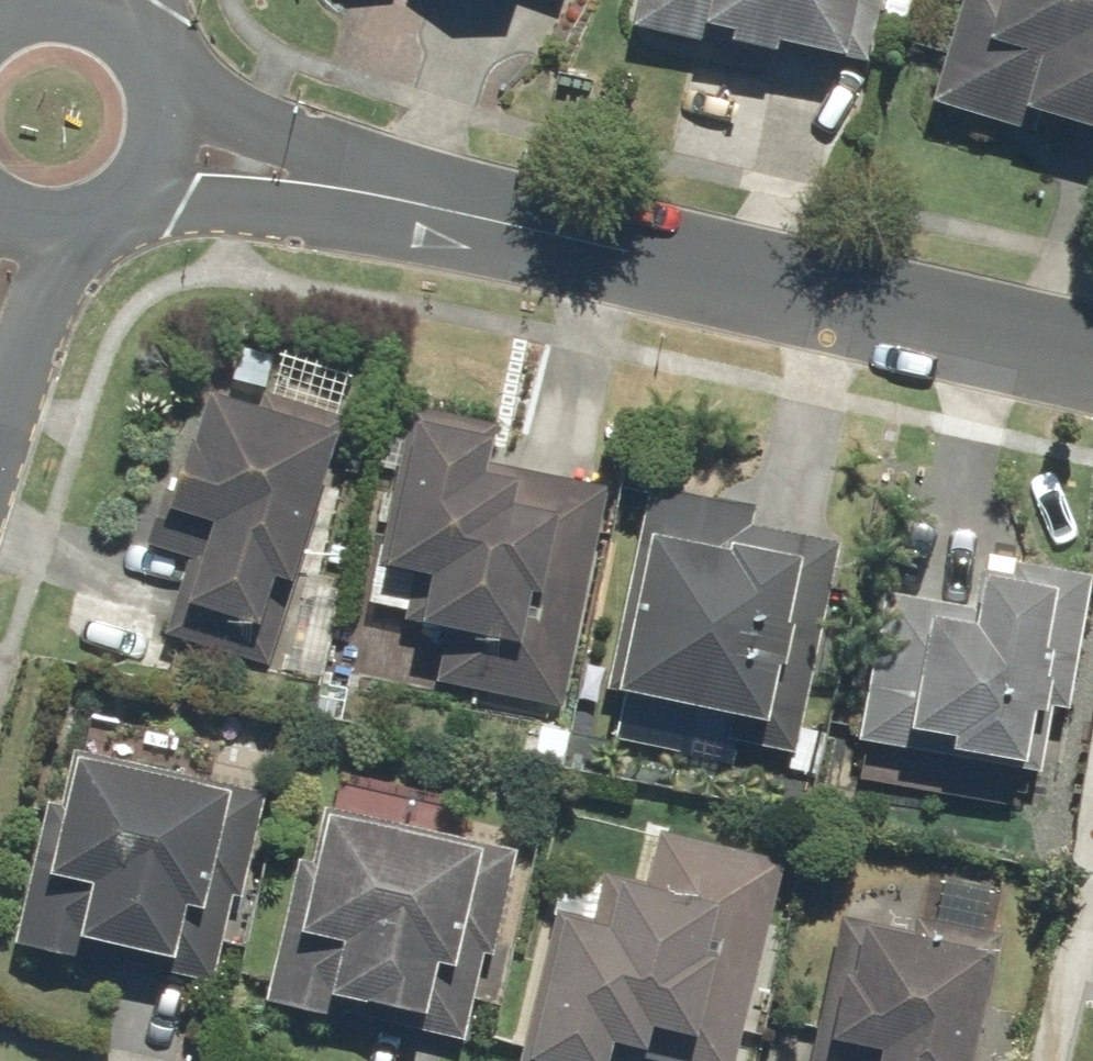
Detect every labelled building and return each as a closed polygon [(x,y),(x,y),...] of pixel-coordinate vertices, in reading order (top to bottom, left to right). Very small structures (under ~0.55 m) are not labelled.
[(636,20),(868,69),(883,0),(641,0),(636,20)] [(938,94),(1092,138),(1092,0),(965,0),(938,94)] [(272,653),(348,413),(218,373),(201,427),(195,425),(176,483),(168,481),(150,538),(193,552),(171,621),(272,653)] [(568,702),(609,482),(496,461),(505,415),(415,398),(385,559),(418,566),(408,616),(451,623),(440,679),(568,702)] [(800,748),(843,537),(754,519),(759,495),(657,474),(615,682),(705,700),(699,728),(800,748)] [(866,730),(1048,764),(1060,698),(1072,700),(1092,589),(1092,565),(1019,551),(1017,561),(986,555),(977,599),(894,583),(866,730)] [(272,785),(77,739),(64,793),(55,791),(20,936),(218,983),(240,891),(247,892),(272,785)] [(496,951),(519,843),(330,803),(319,854),(305,851),(274,998),(469,1039),(488,950),(496,951)] [(787,854),(666,826),(655,873),(608,862),(597,908),(556,899),(518,1060),(612,1060),(615,1048),(672,1060),(738,1060),(787,854)] [(1005,927),(921,910),(919,922),(846,907),(815,1060),(978,1060),(1005,927)]
